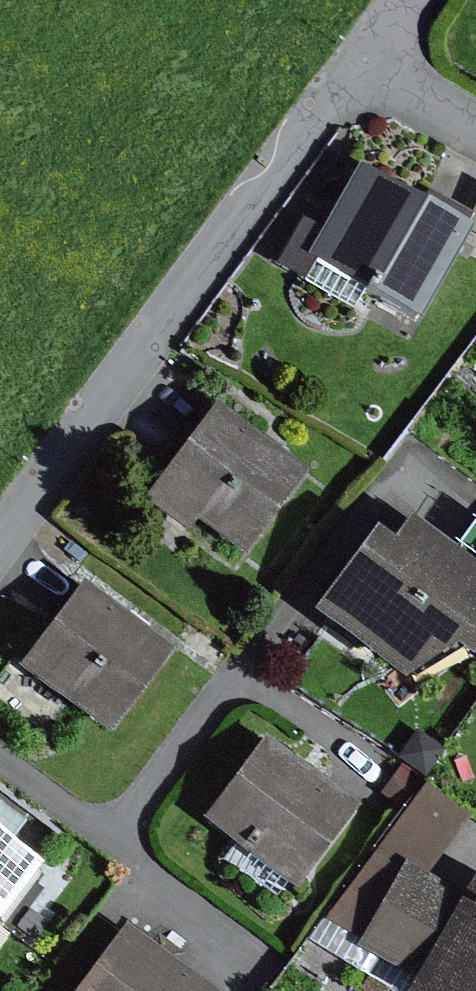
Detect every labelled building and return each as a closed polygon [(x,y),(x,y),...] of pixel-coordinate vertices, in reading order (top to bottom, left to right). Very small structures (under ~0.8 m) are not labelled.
[(302,217),(275,264),(304,280),(315,259),(421,318),(473,227),(467,224),(358,163),(321,228),(302,217)] [(473,227),(475,229),(475,208),(467,224),(473,227)] [(213,403),(146,499),(187,531),(195,520),(245,558),(308,470),(213,403)] [(314,610),(405,680),(454,646),(469,658),(475,649),(475,517),(454,550),(409,517),(393,539),(375,529),(314,610)] [(82,582),(18,666),(110,735),(173,650),(82,582)] [(415,731),(396,759),(425,778),(444,750),(415,731)] [(262,735),(201,817),(297,889),(358,806),(262,735)] [(381,794),(400,808),(421,778),(402,765),(381,794)] [(472,813),(428,783),(373,853),(400,867),(403,862),(427,874),(472,813)] [(34,861),(53,835),(0,796),(0,836),(34,861)] [(2,921),(41,866),(34,861),(0,836),(0,919),(2,921)] [(400,867),(373,853),(324,919),(361,940),(400,867)] [(403,862),(400,867),(361,940),(357,948),(415,979),(408,990),(475,990),(475,875),(475,874),(463,893),(427,874),(403,862)] [(324,919),(309,939),(396,990),(408,990),(415,979),(357,948),(361,940),(324,919)] [(125,923),(74,990),(215,990),(125,923)]
